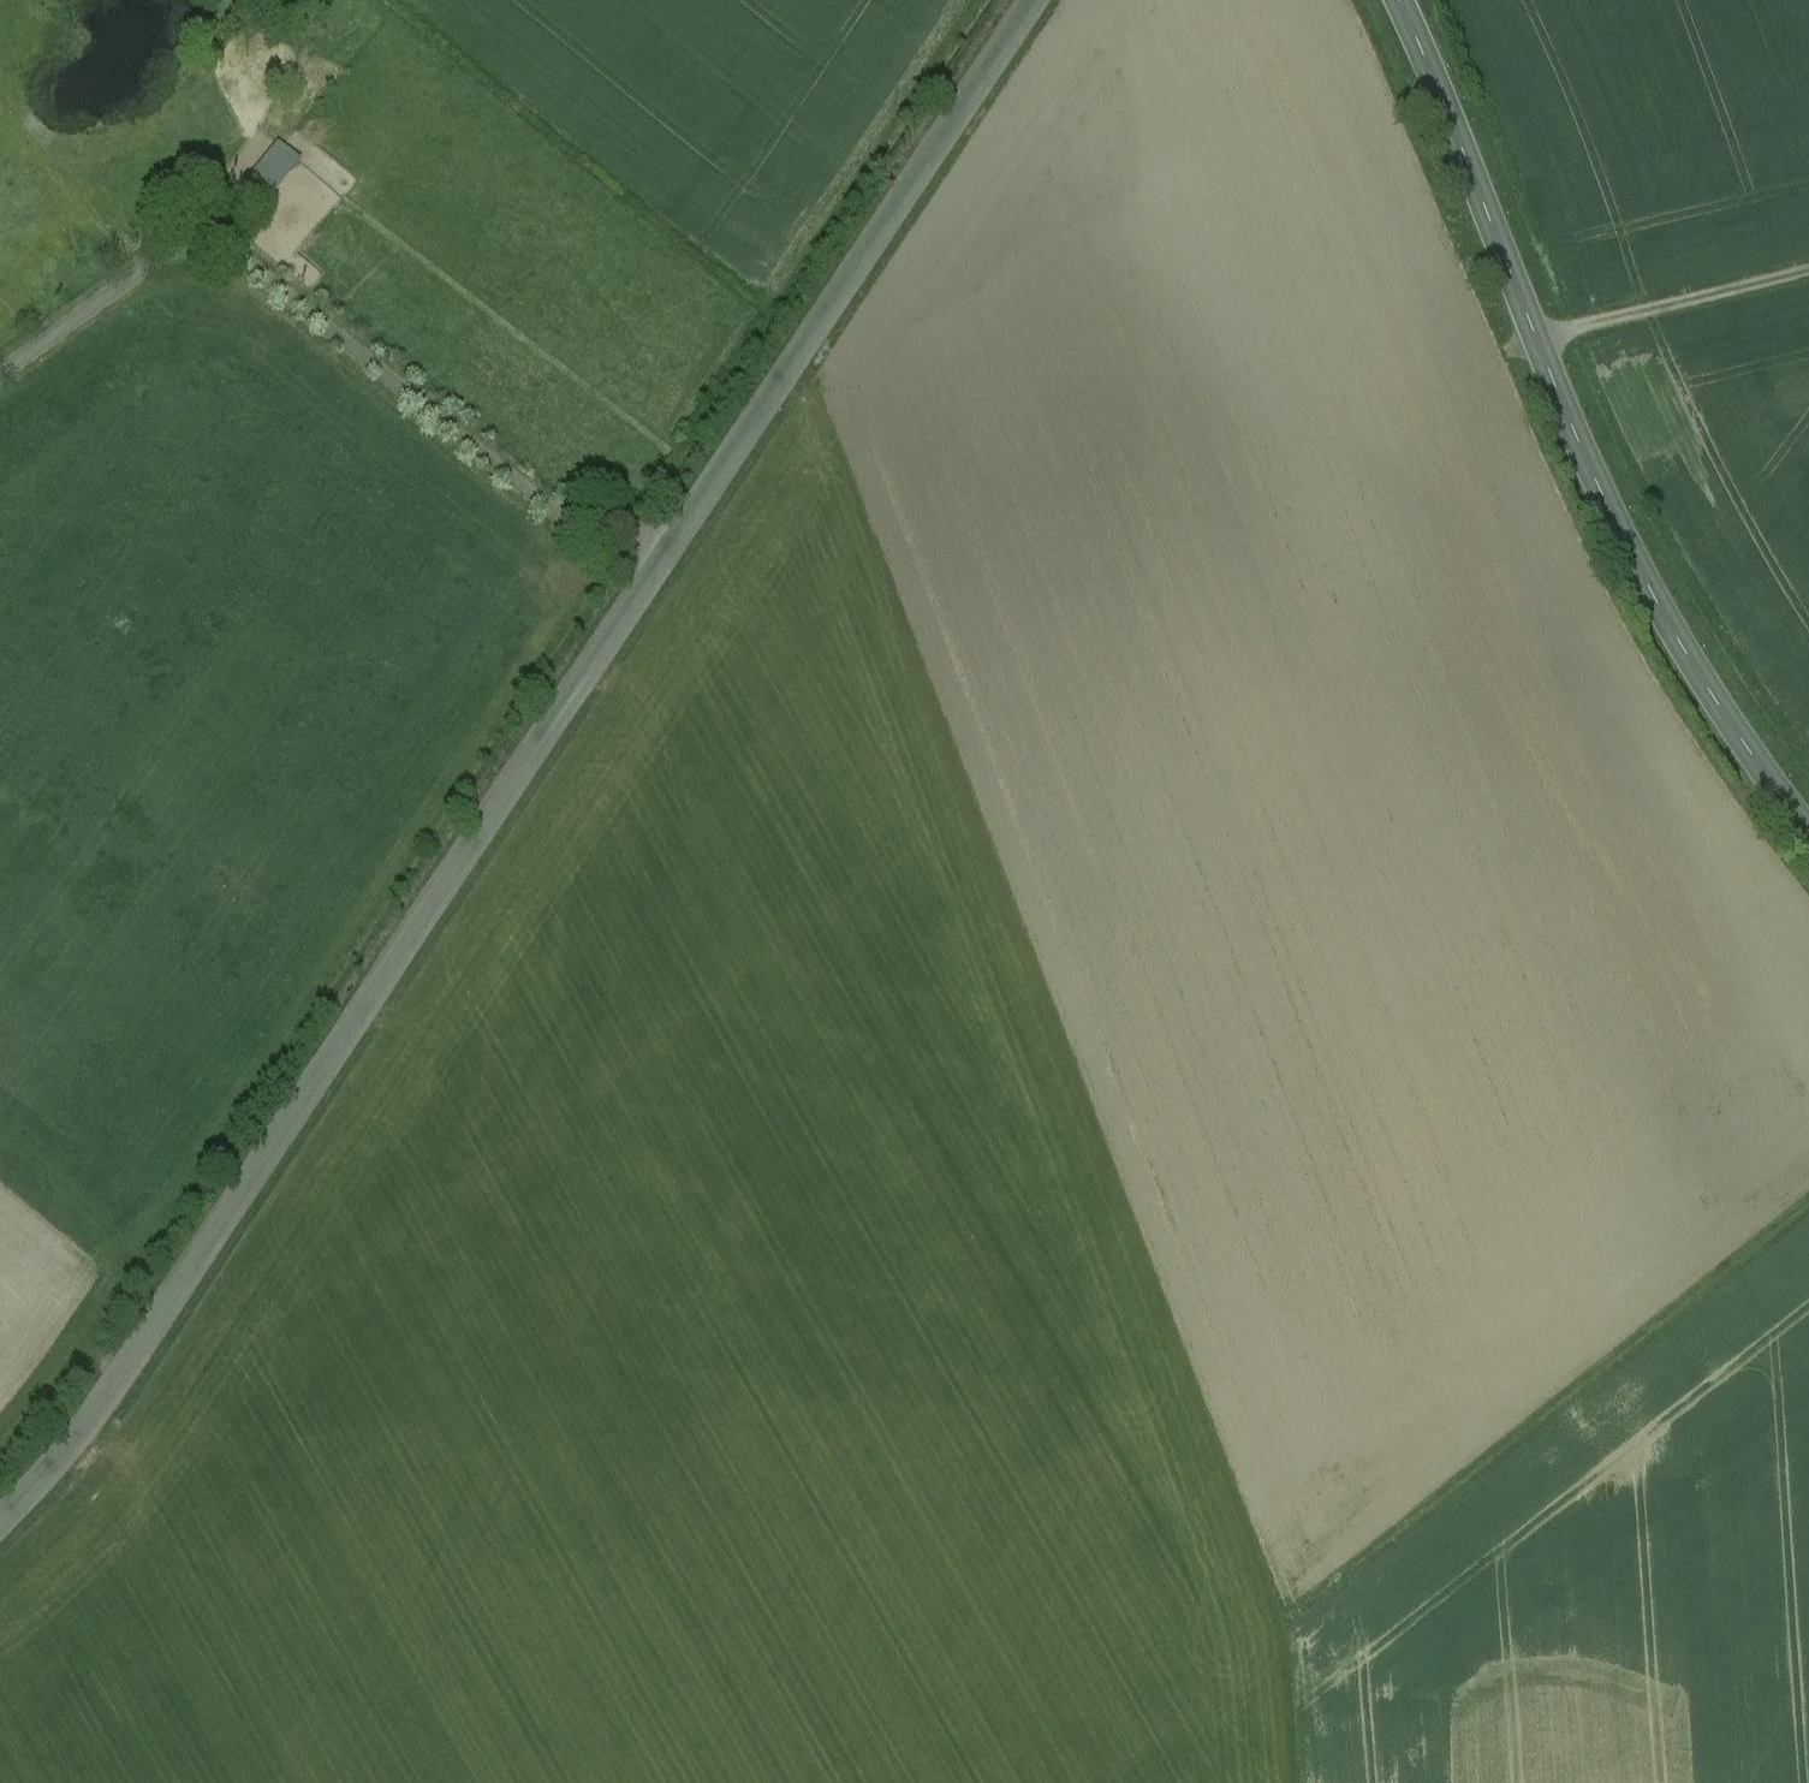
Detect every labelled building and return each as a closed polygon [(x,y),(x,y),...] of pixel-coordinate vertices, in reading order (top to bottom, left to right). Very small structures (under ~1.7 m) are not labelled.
[(278,144),(245,185),(268,204),(301,163),(285,150),(278,144)]
